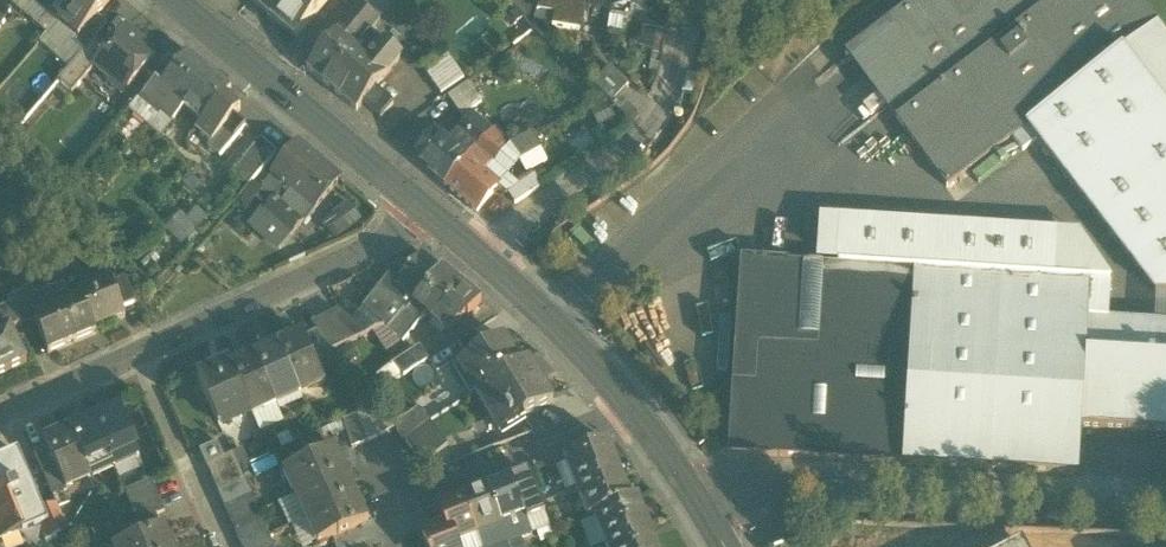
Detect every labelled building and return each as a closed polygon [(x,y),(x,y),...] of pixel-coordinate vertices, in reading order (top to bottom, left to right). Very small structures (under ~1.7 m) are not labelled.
[(34,0),(6,0),(47,34),(40,43),(70,69),(84,52),(73,43),(77,38),(58,22),(59,21),(34,0)] [(59,21),(77,0),(34,0),(59,21)] [(59,21),(58,22),(77,38),(78,39),(97,16),(111,0),(77,0),(59,21)] [(296,38),(329,0),(252,0),(296,38)] [(380,22),(392,7),(386,0),(360,0),(358,3),(380,22)] [(533,27),(537,12),(541,0),(505,0),(533,27)] [(537,12),(555,15),(553,27),(579,32),(584,2),(582,2),(582,0),(541,0),(537,12)] [(610,18),(627,21),(629,11),(646,14),(648,0),(613,0),(610,18)] [(1027,127),(1064,98),(1158,26),(1138,1),(1138,0),(918,0),(845,55),(946,188),(1027,127)] [(334,32),(336,34),(337,33),(388,75),(401,59),(371,33),(380,22),(358,3),(334,32)] [(58,81),(72,93),(94,66),(93,65),(107,49),(95,38),(107,24),(97,16),(78,39),(77,38),(73,43),(84,52),(70,69),(58,81)] [(627,21),(610,18),(608,33),(625,35),(627,21)] [(1158,26),(1064,98),(1165,232),(1165,37),(1158,26)] [(115,78),(127,88),(155,54),(137,39),(136,40),(125,31),(126,30),(124,28),(107,49),(93,65),(94,66),(112,81),(115,78)] [(652,55),(660,55),(663,32),(643,29),(640,48),(652,55)] [(376,89),(388,75),(337,33),(336,34),(307,70),(357,112),(364,104),(376,89)] [(423,69),(442,95),(464,79),(446,53),(423,69)] [(188,54),(161,85),(156,81),(140,99),(155,112),(158,109),(173,121),(184,107),(203,122),(196,131),(210,143),(211,144),(234,117),(240,110),(225,97),(231,90),(188,54)] [(610,102),(612,104),(619,97),(629,87),(610,69),(594,86),(610,102)] [(448,97),(462,117),(483,103),(469,82),(448,97)] [(394,103),(376,89),(364,104),(381,118),(394,103)] [(639,116),(619,97),(612,104),(633,123),(639,116)] [(1165,293),(1165,232),(1064,98),(1027,127),(1154,292),(1165,293)] [(615,120),(607,102),(589,110),(597,128),(615,120)] [(489,136),(488,135),(475,125),(479,120),(473,115),(458,133),(476,149),(494,164),(510,146),(513,143),(496,129),(489,136)] [(207,147),(220,158),(246,127),(234,117),(211,144),(210,143),(207,147)] [(413,159),(445,186),(473,153),(468,149),(462,156),(449,145),(435,133),(413,159)] [(449,145),(462,156),(468,149),(473,153),(476,149),(458,133),(449,145)] [(511,147),(519,162),(539,151),(531,137),(511,147)] [(234,173),(250,186),(277,154),(261,140),(234,173)] [(297,144),(272,175),(284,186),(286,187),(297,172),(303,177),(317,161),(297,144)] [(476,149),(473,153),(445,186),(477,213),(498,188),(507,196),(508,194),(520,186),(509,176),(520,163),(519,162),(511,147),(510,146),(494,164),(476,149)] [(519,162),(520,163),(527,175),(547,164),(539,151),(519,162)] [(339,179),(317,161),(303,177),(297,172),(286,187),(313,210),(339,179)] [(276,195),(284,186),(272,175),(264,185),(276,195)] [(508,194),(515,205),(542,187),(534,176),(520,186),(508,194)] [(252,200),(264,210),(275,197),(276,195),(264,185),(252,200)] [(283,203),(304,221),(313,210),(286,187),(284,186),(276,195),(275,197),(283,203)] [(264,210),(273,218),(283,203),(275,197),(264,210)] [(337,236),(363,218),(350,200),(324,217),(337,236)] [(273,218),(275,220),(281,225),(292,235),(304,221),(283,203),(273,218)] [(179,215),(174,227),(192,233),(196,222),(179,215)] [(841,217),(838,264),(914,269),(1090,280),(1057,231),(841,217)] [(273,234),(281,225),(275,220),(266,230),(273,234)] [(260,237),(276,251),(292,235),(281,225),(273,234),(266,230),(260,237)] [(1078,232),(1057,231),(1090,280),(1087,319),(1108,320),(1111,283),(1078,232)] [(30,257),(41,267),(51,262),(41,253),(30,257)] [(421,255),(397,284),(396,285),(416,301),(441,271),(421,255)] [(732,383),(830,390),(833,349),(788,346),(784,327),(788,263),(788,261),(741,258),(732,383)] [(833,349),(838,266),(788,263),(784,327),(788,346),(833,349)] [(838,266),(833,349),(830,390),(906,394),(914,269),(838,264),(838,266)] [(1090,280),(914,269),(906,394),(902,463),(901,464),(903,464),(988,469),(988,470),(990,470),(990,469),(1053,473),(1078,475),(1081,428),(1087,319),(1090,280)] [(416,301),(415,302),(428,312),(434,318),(431,321),(446,333),(458,324),(459,325),(465,318),(467,320),(482,302),(442,270),(441,271),(416,301)] [(23,292),(29,305),(57,294),(57,293),(51,280),(48,273),(31,280),(34,287),(23,292)] [(388,277),(380,288),(387,293),(396,283),(388,277)] [(111,284),(121,309),(136,303),(126,278),(111,284)] [(380,288),(362,309),(384,326),(388,330),(404,309),(407,310),(414,302),(415,302),(416,301),(396,285),(397,284),(396,283),(387,293),(380,288)] [(79,296),(81,301),(93,329),(125,317),(121,309),(111,284),(79,296)] [(29,305),(35,320),(72,305),(65,289),(57,293),(57,294),(29,305)] [(13,307),(22,326),(35,320),(29,305),(23,292),(8,298),(13,307)] [(81,301),(72,305),(35,320),(48,352),(94,333),(93,329),(81,301)] [(403,342),(428,312),(415,302),(414,302),(407,310),(404,309),(388,330),(403,342)] [(5,329),(8,327),(10,332),(22,326),(13,307),(0,314),(0,320),(5,329)] [(372,331),(384,326),(362,309),(352,322),(366,334),(372,331)] [(311,323),(317,331),(332,349),(366,334),(352,322),(338,310),(311,323)] [(1087,319),(1081,428),(1165,433),(1165,324),(1108,320),(1087,319)] [(384,326),(372,331),(385,353),(403,342),(388,330),(384,326)] [(10,332),(8,327),(5,329),(0,331),(0,375),(26,362),(10,332)] [(335,354),(332,349),(317,331),(303,338),(315,364),(335,354)] [(302,336),(279,346),(298,389),(322,379),(315,364),(303,338),(302,336)] [(458,366),(475,394),(520,367),(503,339),(458,366)] [(301,395),(298,389),(279,346),(255,357),(277,406),(301,395)] [(403,375),(404,376),(428,361),(420,348),(396,363),(403,375)] [(253,416),(277,406),(255,357),(231,368),(250,409),(253,416)] [(528,362),(520,367),(475,394),(499,432),(522,417),(524,420),(553,402),(528,362)] [(219,423),(250,409),(231,368),(229,363),(198,377),(219,423)] [(384,386),(403,375),(396,363),(376,375),(384,386)] [(902,463),(906,394),(830,390),(732,383),(727,453),(812,458),(853,460),(853,461),(858,461),(902,463)] [(277,406),(253,416),(261,434),(284,423),(277,406)] [(377,407),(367,411),(379,437),(395,430),(393,426),(377,407)] [(118,408),(93,419),(112,463),(115,468),(139,457),(118,408)] [(418,409),(393,426),(395,430),(404,441),(421,427),(429,422),(418,409)] [(367,411),(355,417),(367,443),(379,437),(367,411)] [(352,449),(367,443),(355,417),(343,422),(352,449)] [(88,473),(112,463),(93,419),(69,430),(88,473)] [(447,445),(429,422),(421,427),(404,441),(424,464),(447,445)] [(46,446),(57,470),(63,484),(66,483),(88,473),(69,430),(44,441),(46,446)] [(199,450),(206,465),(224,456),(218,441),(199,450)] [(565,460),(577,490),(620,473),(608,443),(565,460)] [(35,451),(45,475),(57,470),(46,446),(35,451)] [(285,472),(296,496),(346,474),(335,449),(285,472)] [(206,465),(212,479),(238,468),(232,453),(224,456),(206,465)] [(139,457),(115,468),(120,480),(145,469),(139,457)] [(39,525),(45,523),(40,511),(41,510),(23,461),(0,469),(0,540),(39,525)] [(212,479),(219,493),(245,482),(238,468),(212,479)] [(68,488),(66,483),(63,484),(57,470),(45,475),(53,495),(68,488)] [(588,519),(595,516),(631,502),(620,473),(577,490),(588,519)] [(296,496),(307,520),(356,498),(346,474),(296,496)] [(511,481),(516,495),(534,488),(529,474),(511,481)] [(487,490),(501,526),(525,517),(516,495),(511,481),(487,490)] [(219,493),(225,506),(251,495),(245,482),(219,493)] [(127,496),(133,509),(160,497),(154,484),(127,496)] [(545,516),(534,488),(516,495),(525,517),(527,523),(545,516)] [(464,500),(478,535),(501,526),(487,490),(464,500)] [(225,506),(230,519),(256,508),(251,495),(225,506)] [(307,520),(296,496),(278,504),(289,528),(291,527),(307,520)] [(165,510),(160,497),(133,509),(138,521),(156,514),(165,510)] [(367,522),(356,498),(307,520),(318,545),(367,522)] [(440,508),(447,526),(439,529),(423,535),(428,546),(457,546),(456,544),(478,536),(478,535),(464,500),(464,499),(440,508)] [(596,519),(607,546),(650,529),(639,500),(631,502),(595,516),(596,519)] [(45,531),(49,541),(68,533),(56,504),(41,510),(40,511),(45,523),(39,525),(42,532),(45,531)] [(230,519),(236,532),(262,521),(256,508),(230,519)] [(434,518),(439,529),(447,526),(440,508),(434,518)] [(162,526),(156,514),(138,521),(139,522),(130,525),(136,537),(162,526)] [(550,529),(545,516),(527,523),(532,536),(550,529)] [(527,523),(525,517),(501,526),(508,545),(523,539),(532,536),(527,523)] [(596,519),(580,525),(589,546),(604,546),(607,546),(596,519)] [(291,527),(300,546),(313,546),(318,545),(307,520),(291,527)] [(236,532),(242,545),(268,534),(262,521),(236,532)] [(120,546),(173,546),(163,525),(162,526),(136,537),(119,544),(120,546)] [(501,526),(478,535),(478,536),(482,546),(504,546),(508,545),(501,526)] [(607,546),(657,546),(650,529),(607,546)] [(243,546),(273,546),(274,546),(268,534),(242,545),(243,546)] [(457,546),(482,546),(478,536),(456,544),(457,546)]
